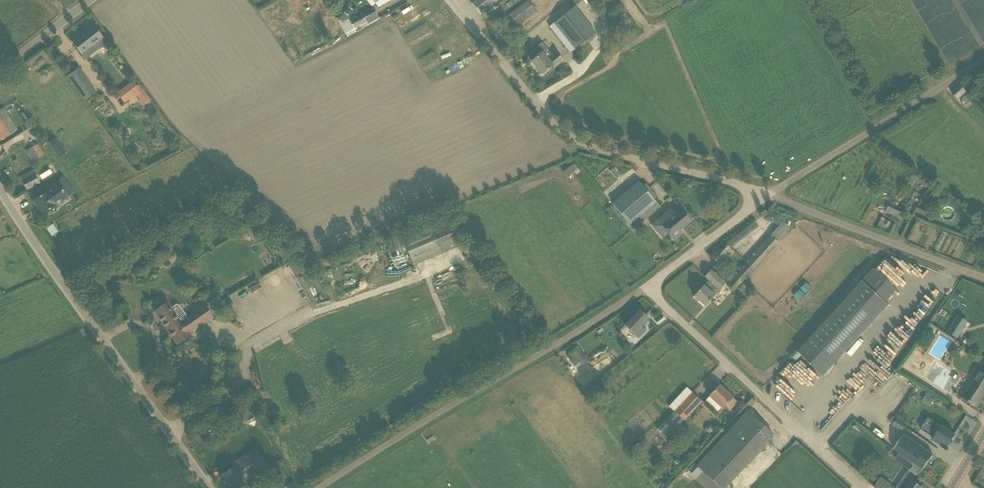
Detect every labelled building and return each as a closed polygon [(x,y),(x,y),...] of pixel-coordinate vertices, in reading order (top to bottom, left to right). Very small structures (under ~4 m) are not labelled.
[(488,8),(498,0),(477,0),(472,4),(480,14),(488,8)] [(528,0),(527,0),(505,17),(514,30),(537,12),(528,0)] [(570,53),(597,32),(575,5),(549,26),(570,53)] [(349,19),(354,12),(348,7),(338,21),(344,34),(354,29),(355,30),(367,23),(362,15),(350,21),(349,19)] [(105,40),(104,38),(95,27),(81,38),(82,40),(75,46),(86,60),(94,54),(92,51),(105,40)] [(534,60),(531,62),(542,75),(552,66),(554,68),(563,61),(556,52),(552,55),(548,50),(543,54),(537,47),(529,54),(534,60)] [(67,77),(78,92),(90,83),(79,68),(67,77)] [(117,93),(124,104),(141,92),(133,81),(117,93)] [(884,98),(895,94),(891,82),(880,86),(884,98)] [(952,93),(958,100),(967,92),(960,85),(952,93)] [(0,118),(0,142),(11,135),(0,118)] [(53,149),(59,144),(55,139),(49,143),(53,149)] [(31,162),(44,155),(38,145),(26,151),(31,162)] [(27,191),(36,186),(40,183),(33,170),(20,177),(27,191)] [(613,204),(634,229),(660,207),(639,182),(613,204)] [(58,185),(34,201),(44,215),(67,198),(58,185)] [(886,212),(901,219),(904,213),(889,206),(886,212)] [(682,234),(680,231),(691,222),(681,210),(676,215),(671,209),(657,221),(674,241),(682,234)] [(462,245),(451,219),(402,239),(413,266),(462,245)] [(52,236),(58,232),(53,224),(47,228),(52,236)] [(779,241),(771,234),(746,262),(748,263),(727,285),(733,291),(779,241)] [(710,257),(718,263),(731,249),(725,244),(710,257)] [(184,255),(191,261),(197,255),(190,249),(184,255)] [(725,283),(711,270),(710,271),(704,277),(708,281),(703,287),(703,286),(694,296),(705,306),(725,283)] [(825,376),(890,305),(863,281),(798,352),(825,376)] [(212,310),(218,306),(213,298),(207,302),(212,310)] [(182,321),(168,302),(155,312),(178,345),(191,335),(190,334),(214,318),(205,305),(202,308),(200,305),(187,315),(189,317),(182,321)] [(646,331),(641,327),(649,319),(639,310),(624,325),(639,339),(646,331)] [(957,339),(963,329),(954,324),(949,334),(957,339)] [(585,379),(596,371),(578,347),(567,355),(585,379)] [(936,362),(926,378),(951,394),(961,378),(936,362)] [(983,395),(983,364),(981,362),(959,395),(977,406),(983,395)] [(733,398),(719,385),(709,397),(722,410),(726,406),(730,410),(737,403),(732,398),(733,398)] [(702,402),(692,393),(681,405),(677,401),(671,409),(675,412),(657,429),(666,438),(683,421),(684,421),(702,402)] [(248,421),(251,411),(241,407),(238,418),(248,421)] [(767,443),(774,436),(748,411),(696,467),(702,473),(718,487),(725,487),(767,443)] [(892,417),(891,425),(902,427),(903,419),(892,417)] [(955,435),(928,418),(921,429),(934,437),(932,440),(939,444),(941,441),(948,446),(955,435)] [(207,438),(219,431),(213,421),(201,428),(207,438)] [(909,429),(906,433),(914,439),(916,435),(909,429)] [(903,434),(893,448),(912,461),(912,462),(923,470),(934,455),(903,434)] [(635,453),(641,449),(638,445),(632,448),(635,453)] [(221,476),(228,487),(234,487),(243,482),(263,471),(254,456),(235,468),(221,476)] [(280,468),(285,465),(282,459),(276,462),(280,468)] [(912,462),(907,468),(909,469),(896,487),(922,487),(923,487),(913,481),(917,475),(919,477),(923,470),(912,462)] [(874,487),(875,487),(889,487),(891,485),(881,478),(874,487)]
